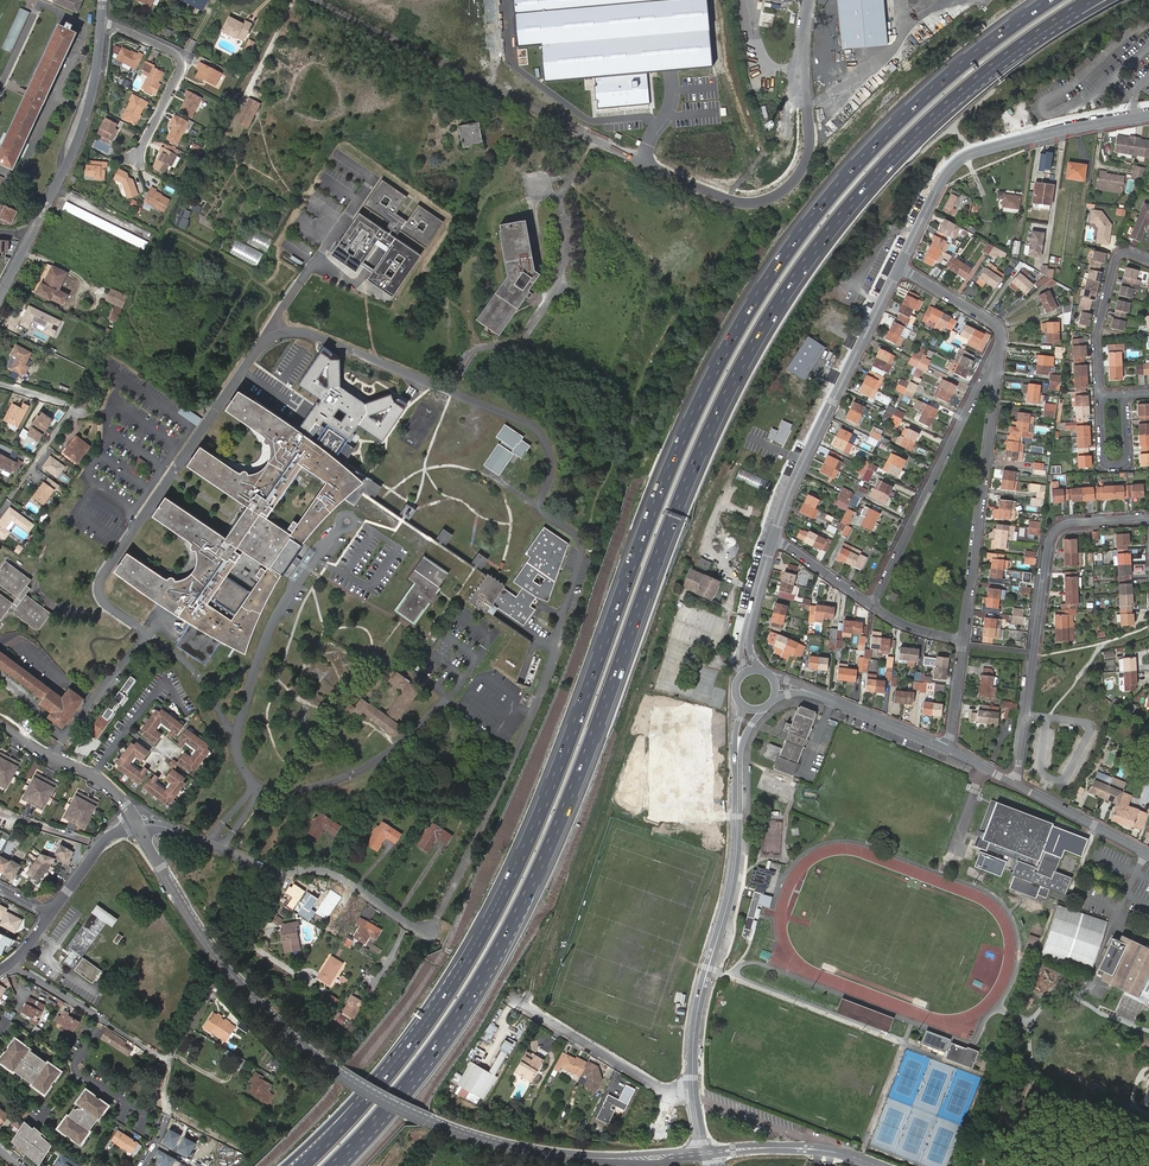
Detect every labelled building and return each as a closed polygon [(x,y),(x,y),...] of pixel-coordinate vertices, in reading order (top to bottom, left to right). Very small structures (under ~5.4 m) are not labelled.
[(82,0),(54,0),(53,2),(77,13),(83,0),(82,0)] [(206,4),(198,0),(197,0),(195,2),(192,0),(186,0),(203,9),(206,4)] [(518,45),(543,43),(546,80),(596,76),(598,107),(649,103),(646,71),(712,65),(706,0),(514,0),(518,45)] [(883,0),(838,0),(842,51),(887,47),(883,0)] [(30,13),(20,8),(0,48),(11,53),(30,13)] [(252,24),(246,21),(244,24),(229,17),(221,31),(236,39),(241,29),(248,32),(252,24)] [(76,34),(70,31),(72,26),(67,24),(65,29),(58,26),(0,151),(0,164),(12,169),(76,34)] [(243,42),(248,32),(241,29),(236,39),(243,42)] [(185,50),(191,53),(196,42),(190,39),(185,50)] [(136,56),(130,53),(122,48),(116,60),(135,70),(143,56),(138,53),(137,55),(136,56)] [(827,49),(818,49),(818,76),(827,76),(827,49)] [(832,56),(831,76),(840,76),(840,56),(832,56)] [(890,62),(885,67),(891,73),(896,68),(890,62)] [(221,74),(200,64),(198,70),(200,71),(196,78),(202,81),(203,79),(215,85),(221,74)] [(154,68),(149,65),(145,73),(144,75),(149,78),(143,90),(155,96),(160,86),(158,85),(163,75),(153,70),(154,68)] [(128,89),(131,84),(123,80),(121,85),(128,89)] [(773,90),(773,80),(762,80),(761,90),(773,90)] [(865,101),(870,93),(861,87),(856,95),(865,101)] [(202,100),(188,93),(185,97),(189,99),(181,114),(192,119),(202,100)] [(148,104),(132,96),(130,101),(131,101),(122,119),(135,125),(144,108),(145,108),(148,104)] [(259,105),(247,99),(236,122),(248,128),(259,105)] [(189,124),(174,117),(169,127),(173,129),(167,141),(177,147),(189,124)] [(109,141),(115,129),(117,126),(115,125),(115,123),(107,119),(98,135),(99,136),(98,139),(103,142),(104,139),(109,141)] [(833,130),(841,125),(838,121),(834,124),(831,121),(828,124),(833,130)] [(479,123),(459,127),(463,148),(483,145),(479,123)] [(118,131),(115,129),(109,141),(112,143),(118,131)] [(1115,152),(1133,155),(1135,138),(1130,137),(1130,139),(1130,141),(1128,141),(1128,139),(1117,137),(1115,152)] [(1133,155),(1148,157),(1148,142),(1142,141),(1142,142),(1140,142),(1140,140),(1140,139),(1135,138),(1133,155)] [(171,154),(174,148),(166,144),(163,150),(171,154)] [(171,167),(179,151),(174,148),(171,154),(163,150),(161,148),(159,153),(160,154),(162,155),(159,160),(157,159),(153,168),(163,173),(168,165),(171,167)] [(1050,171),(1052,153),(1046,153),(1045,155),(1040,154),(1037,172),(1043,173),(1044,170),(1050,171)] [(102,170),(105,171),(106,171),(107,165),(90,163),(90,168),(87,168),(86,177),(94,178),(94,180),(103,182),(104,173),(101,173),(102,170)] [(1086,166),(1068,163),(1066,178),(1083,181),(1086,166)] [(1143,168),(1135,167),(1133,178),(1141,180),(1143,168)] [(119,170),(114,180),(122,184),(128,199),(136,196),(133,189),(135,188),(133,180),(130,182),(127,174),(119,170)] [(1123,178),(1101,174),(1099,188),(1121,191),(1123,178)] [(381,179),(364,204),(391,222),(384,231),(359,213),(332,253),(356,270),(360,264),(362,261),(374,243),(377,239),(388,247),(386,250),(373,269),(371,272),(366,279),(392,296),(421,254),(396,237),(401,229),(427,247),(444,221),(418,203),(406,219),(396,212),(407,196),(381,179)] [(1053,186),(1036,183),(1032,208),(1050,211),(1053,186)] [(157,190),(153,188),(146,203),(164,212),(170,200),(156,193),(157,190)] [(949,213),(952,208),(959,194),(952,190),(950,194),(951,195),(944,210),(949,213)] [(1020,197),(1004,195),(1003,199),(1002,207),(1018,210),(1020,197)] [(148,243),(66,202),(62,210),(144,250),(148,243)] [(978,206),(972,204),(969,216),(976,217),(978,206)] [(1148,218),(1148,207),(1147,206),(1144,204),(1139,215),(1148,219),(1148,218)] [(3,205),(1,208),(3,210),(0,217),(0,219),(11,224),(17,212),(3,205)] [(202,209),(195,205),(192,210),(199,214),(202,209)] [(1101,213),(1092,211),(1090,223),(1094,224),(1098,229),(1097,238),(1101,239),(1100,244),(1107,245),(1110,226),(1101,213)] [(1148,222),(1148,219),(1139,215),(1138,219),(1136,222),(1135,225),(1143,229),(1147,227),(1148,222)] [(189,221),(184,218),(180,226),(185,229),(189,221)] [(944,219),(931,246),(947,254),(960,227),(944,219)] [(525,221),(522,222),(531,269),(534,272),(525,221)] [(531,269),(522,222),(500,226),(501,231),(502,231),(510,277),(479,322),(486,327),(494,332),(497,334),(527,291),(529,291),(540,275),(534,272),(531,269)] [(1144,232),(1143,229),(1135,225),(1133,230),(1132,233),(1129,239),(1140,243),(1144,232)] [(976,229),(970,226),(967,230),(974,234),(976,229)] [(272,238),(255,229),(250,240),(267,249),(272,238)] [(502,231),(501,231),(499,231),(507,276),(477,321),(479,322),(510,277),(502,231)] [(1040,257),(1043,234),(1031,232),(1028,255),(1040,257)] [(0,240),(0,254),(7,254),(8,251),(8,241),(0,240)] [(262,250),(247,242),(244,247),(259,256),(262,250)] [(983,252),(988,255),(994,247),(991,245),(988,243),(987,246),(983,252)] [(947,254),(931,246),(926,255),(927,256),(924,262),(931,265),(934,259),(940,262),(943,257),(949,260),(951,256),(947,254)] [(994,247),(988,255),(994,258),(999,249),(994,247)] [(1094,295),(1095,292),(1097,292),(1101,273),(1098,272),(1100,264),(1103,264),(1105,258),(1103,258),(1104,254),(1102,253),(1094,251),(1091,261),(1091,260),(1088,270),(1089,270),(1082,298),(1078,312),(1082,312),(1079,324),(1079,326),(1085,328),(1086,326),(1088,327),(1091,315),(1087,314),(1091,301),(1094,302),(1096,296),(1094,295)] [(949,260),(945,265),(950,268),(950,269),(957,274),(964,264),(956,259),(951,256),(949,260)] [(373,269),(362,261),(360,264),(367,269),(371,272),(373,269)] [(964,264),(972,270),(974,267),(966,262),(964,264)] [(59,297),(62,291),(59,289),(67,273),(48,263),(33,292),(49,299),(50,297),(61,303),(63,299),(59,297)] [(1021,266),(1032,272),(1035,269),(1023,263),(1021,266)] [(964,264),(957,274),(965,280),(972,270),(964,264)] [(986,282),(987,282),(993,274),(995,270),(988,265),(986,269),(979,277),(986,282)] [(1125,277),(1124,281),(1133,284),(1134,279),(1135,280),(1138,269),(1126,266),(1124,277),(1125,277)] [(1012,270),(1008,267),(1004,273),(1008,276),(1012,270)] [(1026,279),(1030,275),(1025,271),(1023,273),(1021,271),(1019,273),(1026,279)] [(1012,282),(1019,288),(1026,279),(1019,273),(1012,282)] [(993,274),(987,282),(995,288),(1001,279),(993,274)] [(1026,279),(1019,288),(1026,294),(1034,285),(1031,283),(1035,279),(1030,275),(1026,279)] [(1037,285),(1039,289),(1046,284),(1052,279),(1047,276),(1037,285)] [(986,282),(979,277),(977,281),(983,286),(986,282)] [(1063,288),(1064,286),(1052,279),(1046,284),(1049,288),(1055,284),(1063,288)] [(1133,284),(1124,281),(1123,287),(1121,286),(1119,296),(1131,298),(1133,289),(1132,289),(1133,284)] [(107,319),(115,322),(126,295),(109,288),(104,301),(113,304),(107,319)] [(530,292),(529,291),(527,291),(497,334),(500,336),(527,296),(530,292)] [(912,309),(917,311),(920,305),(915,303),(917,299),(919,296),(909,291),(902,304),(912,309)] [(1038,296),(1042,304),(1053,299),(1049,291),(1038,296)] [(1053,299),(1042,304),(1047,313),(1060,306),(1057,297),(1053,299)] [(1118,310),(1117,314),(1125,316),(1126,312),(1128,313),(1130,303),(1118,300),(1116,310),(1118,310)] [(1063,306),(1063,324),(1070,324),(1073,303),(1068,304),(1063,306)] [(29,304),(19,324),(28,329),(33,321),(46,327),(44,331),(54,337),(62,320),(29,304)] [(908,323),(912,325),(915,318),(909,315),(912,309),(902,304),(898,312),(900,314),(898,318),(908,323)] [(937,323),(942,313),(937,311),(933,309),(929,319),(937,323)] [(952,330),(956,320),(950,317),(942,313),(937,323),(935,327),(941,330),(943,326),(945,327),(952,330)] [(1125,316),(1117,314),(1115,319),(1114,318),(1111,328),(1122,331),(1124,331),(1126,321),(1124,321),(1125,316)] [(889,330),(899,336),(906,339),(910,330),(905,328),(908,323),(898,318),(896,324),(893,322),(889,330)] [(1047,333),(1059,333),(1058,322),(1047,322),(1047,333)] [(969,340),(974,330),(964,325),(960,335),(969,340)] [(491,336),(494,332),(486,327),(483,331),(491,336)] [(895,344),(899,336),(889,330),(885,339),(895,344)] [(979,332),(974,330),(969,340),(967,344),(973,346),(975,342),(979,344),(984,335),(979,332)] [(979,344),(977,348),(982,351),(990,335),(980,330),(979,332),(984,335),(979,344)] [(1059,343),(1059,333),(1047,333),(1047,343),(1059,343)] [(823,346),(806,336),(785,369),(801,379),(823,346)] [(1072,339),(1073,361),(1084,361),(1084,357),(1086,357),(1085,346),(1084,345),(1083,339),(1072,339)] [(1109,366),(1121,365),(1120,352),(1124,352),(1124,344),(1114,344),(1115,352),(1108,352),(1109,366)] [(31,353),(17,345),(12,355),(17,358),(11,369),(24,376),(29,367),(25,365),(31,353)] [(959,364),(968,369),(975,356),(959,348),(953,362),(959,364)] [(880,349),(876,357),(887,362),(889,363),(891,364),(894,356),(880,349)] [(911,358),(919,362),(922,356),(923,354),(920,352),(918,354),(914,352),(911,358)] [(1049,366),(1053,367),(1054,361),(1052,360),(1053,357),(1038,355),(1037,365),(1049,366)] [(919,362),(927,365),(930,360),(922,356),(919,362)] [(874,366),(871,371),(882,376),(885,371),(883,370),(887,362),(876,357),(872,365),(874,366)] [(914,366),(917,367),(919,362),(911,358),(908,363),(914,366)] [(1084,361),(1073,361),(1074,377),(1086,376),(1086,365),(1085,365),(1084,361)] [(925,371),(927,365),(919,362),(917,367),(920,368),(925,371)] [(954,373),(959,364),(953,362),(949,370),(954,373)] [(964,378),(968,369),(959,364),(954,373),(964,378)] [(1049,366),(1037,365),(1036,374),(1047,375),(1049,366)] [(1121,369),(1121,365),(1109,366),(1109,380),(1122,379),(1121,369)] [(1137,374),(1144,375),(1144,365),(1136,365),(1137,374)] [(871,371),(870,370),(863,384),(874,389),(877,391),(884,377),(882,376),(871,371)] [(913,375),(909,383),(917,387),(919,382),(914,380),(916,376),(913,375)] [(1086,376),(1074,377),(1075,392),(1086,391),(1086,387),(1087,387),(1086,376)] [(898,384),(906,388),(909,383),(906,381),(901,379),(898,384)] [(942,389),(952,394),(956,386),(946,381),(942,389)] [(1058,390),(1059,382),(1050,381),(1049,389),(1058,390)] [(906,388),(914,392),(917,387),(909,383),(906,388)] [(874,389),(863,384),(858,392),(870,398),(874,389)] [(897,400),(900,402),(903,394),(906,388),(898,384),(895,390),(901,393),(897,400)] [(1028,385),(1027,393),(1038,395),(1040,385),(1029,384),(1028,385)] [(947,403),(952,394),(942,389),(939,387),(937,387),(933,396),(947,403)] [(911,398),(914,392),(906,388),(903,394),(911,398)] [(168,578),(128,550),(114,569),(190,623),(175,645),(204,666),(221,642),(245,654),(253,631),(256,624),(259,617),(262,610),(265,603),(268,596),(272,590),(281,575),(289,563),(294,566),(297,561),(298,560),(293,556),(304,540),(309,534),(314,528),(318,523),(324,517),(329,512),(334,506),(338,503),(343,498),(344,498),(347,495),(350,493),(354,490),(357,488),(360,486),(363,484),(365,484),(352,472),(338,460),(341,455),(351,441),(330,426),(317,444),(242,389),(228,409),(268,437),(271,443),(273,449),(272,458),(268,464),(263,470),(256,473),(249,474),(242,473),(202,445),(189,464),(248,506),(227,537),(167,495),(154,514),(194,542),(196,548),(198,554),(197,563),(194,570),(189,575),(181,579),(174,579),(168,578)] [(1075,392),(1072,392),(1072,396),(1075,396),(1076,407),(1088,406),(1087,395),(1087,391),(1086,391),(1075,392)] [(1038,395),(1027,393),(1026,403),(1037,404),(1038,395)] [(918,400),(914,409),(918,411),(922,402),(918,400)] [(850,410),(860,415),(864,407),(854,402),(850,410)] [(923,413),(932,418),(936,409),(922,402),(918,411),(923,413)] [(1044,410),(1054,412),(1055,405),(1045,404),(1044,410)] [(1148,420),(1148,404),(1138,405),(1138,415),(1140,416),(1140,420),(1148,420)] [(13,405),(5,421),(18,428),(29,407),(24,405),(22,410),(13,405)] [(196,424),(201,417),(181,405),(176,412),(196,424)] [(888,406),(886,411),(893,415),(896,409),(894,408),(888,406)] [(1076,407),(1077,422),(1087,422),(1087,417),(1088,417),(1088,406),(1076,407)] [(893,415),(901,419),(904,413),(896,409),(893,415)] [(856,423),(860,415),(850,410),(846,419),(856,423)] [(893,415),(886,411),(884,416),(891,419),(892,418),(893,415)] [(1018,412),(1017,422),(1028,423),(1029,414),(1018,412)] [(928,426),(932,418),(923,413),(918,421),(928,426)] [(33,428),(28,435),(38,442),(52,422),(51,419),(43,414),(38,420),(36,419),(31,427),(33,428)] [(792,424),(782,420),(777,430),(771,428),(766,438),(782,445),(792,424)] [(1140,420),(1140,424),(1139,424),(1139,435),(1148,434),(1148,420),(1140,420)] [(1034,434),(1035,424),(1034,424),(1028,423),(1017,422),(1012,421),(1012,427),(1011,430),(1009,430),(1009,435),(1024,437),(1026,438),(1027,433),(1032,433),(1034,434)] [(1087,422),(1077,422),(1077,428),(1077,437),(1089,436),(1089,425),(1087,425),(1087,422)] [(503,441),(501,444),(499,447),(485,467),(497,475),(514,452),(523,458),(528,449),(519,443),(521,440),(503,427),(497,436),(503,441)] [(904,436),(914,441),(917,433),(907,428),(904,436)] [(837,437),(847,442),(851,434),(841,429),(837,437)] [(878,440),(881,435),(880,435),(872,431),(870,436),(878,440)] [(914,441),(904,436),(899,434),(895,443),(910,450),(914,441)] [(1148,449),(1148,434),(1139,435),(1139,446),(1142,446),(1142,450),(1148,449)] [(1022,452),(1023,452),(1024,445),(1023,443),(1024,437),(1009,435),(1008,435),(1007,441),(1006,450),(1017,452),(1022,452)] [(876,444),(878,440),(870,436),(867,442),(875,446),(876,444)] [(1089,436),(1077,437),(1078,447),(1073,447),(1073,453),(1078,452),(1089,452),(1088,447),(1090,447),(1089,436)] [(72,455),(71,458),(77,462),(89,446),(77,437),(66,451),(72,455)] [(842,451),(847,442),(837,437),(832,445),(842,451)] [(1142,450),(1142,454),(1140,454),(1140,465),(1148,465),(1148,449),(1142,450)] [(1017,452),(1006,450),(1005,459),(1021,461),(1022,452),(1017,452)] [(1089,455),(1089,452),(1078,452),(1079,467),(1091,467),(1090,455),(1089,455)] [(11,474),(13,471),(16,472),(22,463),(17,461),(16,464),(1,455),(0,456),(0,469),(11,474)] [(823,464),(834,468),(837,462),(838,460),(828,455),(823,464)] [(891,463),(901,468),(905,460),(895,455),(894,457),(891,463)] [(136,477),(146,462),(137,457),(128,471),(136,477)] [(867,468),(870,463),(861,459),(859,464),(867,468)] [(896,477),(901,468),(891,463),(887,461),(884,467),(888,469),(887,472),(896,477)] [(873,471),(875,472),(878,467),(870,463),(867,468),(873,471)] [(835,476),(838,470),(834,468),(823,464),(819,472),(829,477),(831,474),(835,476)] [(864,474),(867,468),(859,464),(855,470),(864,474)] [(771,481),(741,467),(735,479),(765,493),(771,481)] [(873,471),(867,468),(864,474),(862,478),(865,480),(868,481),(873,471)] [(1003,470),(1002,479),(1013,481),(1015,472),(1003,470)] [(1013,481),(1002,479),(1001,489),(1015,491),(1016,481),(1013,481)] [(874,488),(888,495),(892,487),(878,480),(874,488)] [(1068,499),(1067,489),(1059,490),(1058,482),(1051,482),(1052,502),(1063,501),(1063,500),(1068,499)] [(42,488),(38,493),(37,492),(34,497),(39,501),(40,500),(44,504),(54,490),(44,483),(41,487),(42,488)] [(1127,485),(1128,497),(1143,496),(1143,484),(1127,485)] [(1113,498),(1128,497),(1127,485),(1112,486),(1113,498)] [(1112,486),(1098,487),(1098,498),(1098,499),(1113,498),(1112,486)] [(1098,498),(1098,487),(1082,488),(1083,500),(1094,500),(1094,498),(1098,498)] [(884,504),(888,495),(874,488),(870,497),(884,504)] [(1083,500),(1082,488),(1067,489),(1068,499),(1072,499),(1072,501),(1083,500)] [(849,497),(851,493),(842,489),(840,493),(849,497)] [(861,498),(862,499),(865,494),(856,489),(854,495),(861,498)] [(835,502),(847,508),(849,505),(850,503),(852,499),(849,497),(840,493),(835,502)] [(804,503),(814,508),(818,499),(808,495),(804,503)] [(861,498),(854,495),(852,499),(850,503),(856,506),(861,498)] [(1000,500),(998,509),(1013,511),(1014,511),(1015,502),(1000,500)] [(834,505),(846,511),(847,508),(835,502),(834,505)] [(814,508),(804,503),(800,511),(812,517),(813,515),(814,515),(817,509),(814,508)] [(861,515),(875,522),(879,513),(865,506),(861,515)] [(0,522),(0,535),(5,539),(10,532),(6,529),(12,520),(29,532),(34,525),(10,508),(0,522)] [(1015,521),(1016,511),(1014,511),(1013,511),(998,509),(994,508),(993,515),(995,515),(995,518),(997,519),(1012,520),(1015,521)] [(742,534),(746,524),(719,513),(715,523),(742,534)] [(840,522),(848,526),(852,518),(844,514),(841,521),(840,522)] [(871,530),(875,522),(861,515),(857,523),(871,530)] [(842,531),(841,534),(847,538),(852,528),(848,526),(840,522),(839,524),(839,525),(844,527),(842,531)] [(990,534),(989,538),(995,538),(1006,540),(1012,540),(1013,531),(1003,530),(1004,524),(997,523),(996,529),(995,529),(993,530),(993,533),(991,532),(990,534)] [(828,524),(826,530),(834,534),(837,528),(829,524),(828,524)] [(486,575),(469,599),(486,611),(491,604),(523,626),(492,669),(489,667),(460,708),(478,720),(500,689),(496,686),(503,677),(506,679),(517,664),(513,662),(528,641),(531,643),(549,619),(535,609),(530,605),(533,602),(535,598),(536,596),(548,600),(568,543),(544,526),(526,553),(531,556),(519,572),(514,581),(522,587),(516,596),(503,587),(505,584),(496,578),(488,572),(487,573),(486,574),(486,575)] [(804,541),(812,545),(817,535),(809,531),(807,533),(803,531),(801,530),(798,537),(804,540),(804,541)] [(1117,550),(1128,549),(1127,545),(1129,545),(1128,534),(1116,534),(1117,550)] [(817,535),(812,545),(821,550),(821,549),(826,551),(830,543),(825,541),(826,540),(817,535)] [(1005,549),(1006,540),(995,538),(993,548),(1005,549)] [(1064,553),(1077,553),(1076,539),(1064,539),(1064,553)] [(840,559),(845,561),(850,552),(852,548),(846,545),(844,549),(841,548),(836,557),(840,559)] [(850,552),(845,561),(859,568),(865,556),(860,554),(861,552),(852,548),(850,552)] [(1128,553),(1128,549),(1117,550),(1118,565),(1130,564),(1129,553),(1128,553)] [(991,568),(1006,570),(1007,563),(1003,562),(1003,560),(1004,554),(988,552),(988,558),(990,558),(992,558),(991,564),(991,568)] [(1081,566),(1081,553),(1077,553),(1064,553),(1065,567),(1081,566)] [(414,568),(413,570),(410,575),(408,577),(416,582),(407,596),(408,596),(399,610),(413,620),(423,607),(424,607),(429,601),(432,602),(437,595),(434,593),(439,586),(448,573),(423,556),(414,568)] [(696,565),(707,570),(710,562),(700,557),(696,565)] [(6,561),(0,570),(0,584),(18,597),(13,604),(0,594),(0,621),(0,623),(1,623),(0,624),(0,630),(13,613),(38,631),(51,614),(26,595),(31,589),(27,586),(31,580),(6,561)] [(1131,575),(1130,564),(1118,565),(1119,580),(1129,579),(1129,575),(1131,575)] [(718,574),(720,570),(711,565),(709,570),(718,574)] [(1005,579),(1006,570),(991,568),(990,577),(1003,579),(1005,579)] [(718,582),(690,569),(682,586),(709,598),(711,599),(718,582)] [(1030,583),(1031,573),(1023,572),(1022,582),(1019,581),(1019,586),(1021,586),(1026,587),(1027,583),(1030,583)] [(1077,590),(1077,572),(1065,572),(1065,590),(1077,590)] [(784,573),(782,581),(792,584),(795,576),(784,573)] [(1129,579),(1119,580),(1119,595),(1132,594),(1131,583),(1129,584),(1129,579)] [(792,584),(782,581),(779,591),(790,594),(792,584)] [(987,597),(999,599),(1000,589),(988,588),(987,597)] [(1078,609),(1077,590),(1065,590),(1065,604),(1062,604),(1062,609),(1075,609),(1078,609)] [(790,594),(779,591),(778,597),(793,601),(795,595),(790,594)] [(895,602),(898,595),(891,592),(889,599),(895,602)] [(1132,604),(1132,594),(1119,595),(1120,610),(1131,609),(1131,605),(1132,604)] [(999,599),(987,597),(983,597),(983,602),(987,603),(987,606),(982,605),(982,612),(999,614),(1000,608),(997,608),(999,599)] [(774,612),(784,615),(787,605),(776,603),(774,612)] [(824,617),(826,606),(815,605),(814,616),(815,616),(814,621),(824,622),(824,617)] [(834,607),(826,606),(824,617),(833,618),(834,607)] [(1013,608),(1012,615),(1023,617),(1024,609),(1013,608)] [(1055,628),(1072,628),(1072,622),(1072,614),(1075,614),(1075,609),(1062,609),(1058,609),(1058,615),(1055,615),(1055,628)] [(1131,609),(1120,610),(1120,614),(1121,622),(1121,625),(1134,624),(1133,614),(1131,614),(1131,609)] [(781,628),(784,615),(774,612),(773,612),(771,621),(772,621),(771,625),(781,628)] [(1023,617),(1012,615),(1011,623),(1022,625),(1022,623),(1023,617)] [(995,628),(1000,629),(1001,619),(985,617),(984,627),(995,628)] [(852,632),(853,621),(844,620),(842,631),(852,632)] [(863,622),(853,621),(852,632),(861,633),(863,622)] [(813,636),(815,636),(818,637),(818,633),(818,632),(815,631),(816,627),(814,626),(809,626),(808,634),(814,635),(813,636)] [(995,628),(984,627),(982,636),(984,636),(983,641),(991,642),(992,638),(994,638),(995,628)] [(1072,628),(1055,628),(1056,642),(1067,642),(1067,640),(1073,640),(1072,628)] [(781,654),(788,639),(771,631),(767,641),(775,644),(774,645),(777,646),(776,649),(775,651),(781,654)] [(865,650),(866,637),(860,636),(858,650),(860,651),(865,651),(865,650)] [(880,649),(881,638),(871,637),(870,648),(880,649)] [(890,639),(881,638),(880,649),(888,650),(889,650),(890,639)] [(798,643),(788,639),(781,654),(781,655),(787,658),(789,655),(791,652),(793,653),(800,656),(804,646),(798,643)] [(908,659),(910,649),(900,647),(899,658),(908,659)] [(880,649),(879,657),(882,657),(882,654),(888,654),(888,650),(880,649)] [(919,650),(910,649),(908,659),(907,666),(913,667),(914,660),(918,660),(919,650)] [(43,699),(40,704),(51,713),(48,717),(63,728),(84,699),(69,688),(62,698),(0,651),(0,667),(43,699)] [(818,669),(819,658),(810,656),(808,668),(818,669)] [(935,667),(946,668),(948,657),(937,656),(935,667)] [(828,659),(819,658),(818,669),(827,670),(828,659)] [(1124,671),(1136,670),(1135,658),(1123,658),(1124,671)] [(868,659),(864,659),(862,671),(869,672),(870,659),(868,659)] [(847,669),(848,664),(841,663),(840,668),(838,668),(837,679),(846,680),(847,669)] [(850,669),(847,669),(846,680),(855,681),(857,670),(854,670),(854,667),(850,667),(850,669)] [(945,678),(946,668),(935,667),(934,677),(945,678)] [(993,677),(993,676),(990,675),(991,669),(983,668),(982,674),(979,696),(990,697),(993,677)] [(350,705),(346,709),(350,713),(352,710),(360,715),(363,711),(373,719),(373,720),(395,736),(401,728),(395,723),(418,690),(409,683),(409,682),(405,679),(393,670),(387,678),(399,688),(404,691),(385,716),(368,703),(367,704),(361,700),(355,708),(350,705)] [(1137,684),(1136,670),(1124,671),(1119,671),(1119,677),(1124,677),(1125,690),(1136,690),(1136,684),(1137,684)] [(922,673),(921,682),(930,683),(931,677),(924,676),(924,674),(922,673)] [(874,691),(876,680),(867,679),(865,690),(874,691)] [(885,682),(876,680),(874,691),(884,693),(885,682)] [(921,682),(920,689),(920,691),(925,692),(925,690),(934,691),(934,690),(935,684),(930,683),(921,682)] [(902,703),(904,691),(895,690),(894,702),(902,703)] [(914,693),(904,691),(902,703),(912,704),(914,693)] [(1012,709),(1017,709),(1018,703),(1012,702),(1013,702),(1002,700),(1001,707),(1006,708),(1012,709)] [(931,714),(933,703),(923,702),(922,713),(931,714)] [(1137,707),(1130,702),(1126,707),(1134,712),(1137,707)] [(942,704),(933,703),(931,714),(940,716),(942,704)] [(790,775),(816,712),(798,705),(793,716),(791,715),(789,720),(791,720),(790,723),(785,721),(782,729),(787,731),(780,747),(769,742),(764,755),(775,760),(772,768),(790,775)] [(987,723),(988,711),(987,711),(988,705),(982,705),(982,711),(978,710),(977,713),(971,712),(970,720),(977,721),(976,722),(987,723)] [(999,708),(989,707),(988,711),(987,723),(997,724),(999,713),(998,713),(999,708)] [(153,745),(158,738),(152,733),(159,723),(170,730),(169,732),(166,735),(171,738),(174,734),(175,735),(182,725),(181,724),(178,722),(176,720),(172,717),(168,715),(160,709),(157,712),(155,710),(154,711),(152,714),(147,721),(144,724),(143,725),(146,728),(142,733),(140,736),(153,745)] [(109,723),(99,717),(87,733),(96,740),(100,735),(98,734),(102,727),(105,729),(109,723)] [(121,724),(117,722),(112,728),(116,731),(121,724)] [(152,733),(158,738),(160,736),(155,732),(160,725),(169,732),(170,730),(159,723),(152,733)] [(200,739),(197,737),(193,734),(189,732),(186,729),(185,728),(178,738),(179,739),(176,744),(180,747),(182,744),(183,742),(195,750),(187,760),(180,756),(176,763),(178,764),(188,772),(190,769),(194,764),(197,766),(199,764),(201,761),(203,758),(206,754),(208,751),(209,750),(206,748),(208,745),(202,741),(200,739)] [(443,748),(441,747),(437,753),(445,760),(449,755),(451,757),(455,751),(453,749),(461,739),(452,733),(447,740),(448,741),(443,748)] [(182,754),(180,756),(187,760),(195,750),(183,742),(182,744),(192,751),(187,757),(182,754)] [(117,760),(115,764),(114,765),(116,766),(114,769),(122,774),(123,775),(127,778),(130,780),(134,783),(137,785),(138,786),(145,776),(143,775),(147,770),(143,767),(140,770),(139,772),(129,765),(136,755),(143,759),(148,752),(135,743),(133,745),(129,751),(126,749),(125,750),(122,754),(117,760)] [(18,764),(9,759),(0,754),(0,787),(5,790),(11,777),(18,764)] [(141,762),(143,759),(136,755),(129,765),(139,772),(140,770),(132,764),(136,759),(141,762)] [(175,767),(178,764),(176,763),(171,760),(166,766),(171,769),(173,771),(175,767)] [(184,779),(173,771),(171,769),(166,776),(172,780),(165,791),(154,783),(155,781),(157,778),(153,775),(150,780),(149,779),(142,788),(143,789),(146,791),(148,793),(153,796),(156,798),(158,800),(165,805),(167,802),(170,804),(171,802),(173,799),(175,797),(177,794),(179,791),(181,788),(178,786),(182,781),(184,779)] [(1089,792),(1104,798),(1108,786),(1113,777),(1097,771),(1093,780),(1089,792)] [(40,810),(47,796),(53,785),(44,780),(34,775),(29,785),(21,801),(32,806),(40,810)] [(164,788),(155,781),(154,783),(165,791),(172,780),(166,776),(165,778),(169,781),(164,788)] [(1118,803),(1122,791),(1127,783),(1113,777),(1108,786),(1104,798),(1114,802),(1117,803),(1118,803)] [(1128,805),(1132,795),(1122,791),(1118,803),(1117,803),(1111,819),(1142,830),(1147,812),(1128,805)] [(70,806),(64,819),(74,824),(83,829),(89,815),(95,803),(86,798),(76,793),(70,806)] [(985,832),(996,804),(990,802),(979,830),(985,832)] [(1069,851),(1075,834),(996,804),(985,832),(979,830),(977,835),(978,836),(974,846),(986,851),(987,849),(1018,860),(1012,875),(1015,876),(1010,888),(1036,898),(1037,895),(1045,898),(1049,889),(1056,891),(1062,873),(1054,871),(1060,857),(1062,857),(1065,849),(1069,851)] [(183,819),(188,822),(191,815),(186,813),(185,815),(180,813),(178,817),(183,819)] [(321,827),(324,829),(333,835),(339,826),(320,814),(317,818),(314,817),(310,824),(311,825),(304,836),(315,843),(319,836),(317,834),(321,827)] [(383,836),(385,838),(394,843),(400,835),(382,823),(379,828),(376,826),(371,833),(373,834),(367,844),(377,851),(381,845),(379,843),(383,836)] [(434,837),(436,839),(445,845),(451,836),(433,824),(429,829),(427,827),(422,834),(424,835),(417,846),(427,852),(431,846),(429,844),(434,837)] [(819,826),(812,833),(814,836),(822,829),(819,826)] [(1088,838),(1075,834),(1069,851),(1081,855),(1088,838)] [(76,853),(60,845),(53,857),(56,859),(69,866),(76,853)] [(1006,861),(980,851),(974,866),(1000,876),(1006,861)] [(40,882),(56,859),(41,853),(27,874),(40,882)] [(0,857),(0,872),(5,874),(11,862),(0,857)] [(753,869),(749,884),(757,886),(766,888),(767,889),(771,875),(774,876),(775,872),(769,870),(771,861),(768,860),(765,869),(758,867),(757,870),(753,869)] [(11,861),(11,862),(5,874),(15,880),(22,866),(11,861)] [(1065,894),(1071,877),(1062,873),(1056,891),(1065,894)] [(757,886),(755,892),(761,893),(758,904),(770,907),(773,896),(764,894),(766,888),(757,886)] [(758,904),(761,893),(755,892),(754,891),(742,936),(744,936),(744,938),(749,939),(751,930),(752,928),(754,921),(755,916),(757,909),(758,904)] [(304,910),(310,914),(313,910),(311,909),(317,900),(306,893),(300,902),(307,906),(304,910)] [(1108,921),(1058,904),(1040,956),(1091,973),(1108,921)] [(118,921),(98,906),(92,913),(106,923),(112,928),(118,921)] [(16,926),(20,919),(7,913),(1,925),(15,933),(18,927),(16,926)] [(106,923),(92,913),(67,949),(71,952),(64,962),(91,981),(93,983),(95,980),(101,972),(102,971),(100,969),(83,958),(82,957),(106,923)] [(275,915),(270,921),(277,926),(282,920),(275,915)] [(354,937),(364,943),(370,935),(375,938),(380,930),(364,920),(354,937)] [(337,929),(327,922),(323,928),(333,935),(337,929)] [(287,942),(289,951),(299,949),(295,928),(298,927),(297,923),(283,925),(284,930),(283,930),(285,938),(287,938),(288,941),(287,942)] [(285,952),(289,951),(287,942),(288,941),(287,938),(285,938),(283,930),(281,931),(285,952)] [(1,955),(5,945),(15,940),(0,934),(0,954),(1,955)] [(113,942),(117,944),(122,937),(118,934),(113,942)] [(1026,947),(1037,949),(1039,937),(1028,935),(1026,947)] [(1111,938),(1097,969),(1099,970),(1097,974),(1102,976),(1101,978),(1110,982),(1109,984),(1125,991),(1124,994),(1147,1005),(1148,1006),(1148,945),(1147,944),(1146,946),(1145,946),(1122,935),(1119,941),(1111,938)] [(347,938),(343,945),(347,947),(352,940),(347,938)] [(762,949),(759,957),(769,961),(772,953),(762,949)] [(342,963),(332,957),(319,977),(329,984),(342,963)] [(1,998),(7,988),(12,986),(8,977),(0,982),(0,998),(1,998)] [(363,1002),(353,995),(342,1012),(348,1015),(354,1019),(363,1002)] [(330,996),(328,1000),(336,1005),(339,1001),(330,996)] [(893,1018),(842,998),(836,1013),(888,1033),(893,1018)] [(33,1018),(38,1009),(34,1008),(37,1003),(29,999),(26,1004),(27,1004),(26,1007),(25,1007),(22,1013),(33,1018)] [(49,999),(46,1003),(55,1008),(57,1003),(49,999)] [(684,1009),(680,1008),(681,1003),(677,1002),(675,1013),(683,1014),(684,1009)] [(65,1011),(61,1017),(65,1020),(67,1016),(68,1015),(69,1013),(65,1011)] [(342,1024),(348,1015),(342,1012),(337,1021),(342,1024)] [(222,1034),(220,1037),(226,1040),(232,1028),(220,1020),(221,1018),(213,1013),(204,1028),(212,1032),(214,1030),(222,1034)] [(65,1020),(61,1017),(59,1016),(55,1021),(62,1025),(60,1028),(67,1032),(69,1029),(73,1032),(79,1021),(70,1016),(69,1018),(67,1016),(65,1020)] [(34,1025),(30,1033),(34,1035),(39,1028),(34,1025)] [(107,1028),(100,1039),(105,1042),(128,1056),(132,1050),(124,1045),(126,1042),(111,1032),(112,1031),(107,1028)] [(949,1040),(927,1032),(923,1043),(944,1051),(949,1040)] [(501,1048),(510,1052),(515,1041),(507,1037),(501,1048)] [(0,1059),(0,1061),(12,1070),(14,1067),(15,1068),(18,1070),(16,1072),(25,1079),(26,1077),(34,1082),(33,1084),(44,1092),(50,1084),(49,1084),(53,1078),(54,1079),(59,1071),(48,1063),(47,1064),(27,1050),(28,1049),(14,1039),(9,1047),(10,1048),(6,1053),(5,1052),(0,1059)] [(966,1064),(965,1066),(971,1068),(977,1052),(967,1048),(966,1049),(951,1044),(948,1053),(952,1055),(951,1059),(966,1064)] [(221,1058),(241,1067),(244,1059),(224,1050),(221,1058)] [(494,1077),(507,1055),(500,1051),(488,1073),(494,1077)] [(946,1058),(965,1066),(966,1064),(951,1059),(952,1055),(948,1053),(946,1058)] [(524,1056),(514,1072),(531,1082),(543,1061),(534,1055),(530,1061),(527,1060),(528,1059),(524,1056)] [(563,1066),(581,1076),(582,1073),(587,1062),(580,1058),(578,1061),(576,1059),(568,1055),(563,1066)] [(274,1059),(269,1066),(276,1070),(280,1064),(274,1059)] [(164,1065),(155,1062),(152,1071),(162,1074),(164,1065)] [(597,1068),(587,1062),(582,1073),(587,1076),(588,1080),(584,1088),(595,1093),(601,1081),(597,1068)] [(471,1064),(470,1063),(465,1072),(457,1086),(483,1101),(496,1078),(494,1077),(488,1073),(471,1064)] [(220,1068),(217,1073),(223,1076),(226,1071),(220,1068)] [(258,1079),(259,1076),(256,1075),(251,1083),(255,1085),(251,1093),(262,1099),(267,1085),(261,1081),(258,1079)] [(605,1106),(603,1105),(596,1119),(607,1124),(614,1111),(610,1109),(612,1105),(624,1111),(627,1105),(635,1090),(625,1085),(618,1100),(608,1095),(605,1101),(607,1102),(605,1106)] [(94,1097),(86,1091),(78,1103),(82,1105),(83,1106),(80,1109),(78,1107),(70,1118),(68,1117),(59,1128),(67,1134),(68,1133),(73,1137),(73,1138),(80,1144),(89,1132),(87,1131),(97,1117),(99,1118),(108,1106),(100,1101),(99,1102),(94,1098),(94,1097)] [(23,1117),(29,1112),(23,1106),(18,1111),(23,1117)] [(13,1120),(9,1126),(14,1129),(18,1123),(13,1120)] [(24,1121),(11,1141),(39,1165),(43,1159),(52,1145),(24,1121)] [(179,1136),(169,1130),(162,1143),(172,1149),(179,1136)] [(123,1146),(132,1152),(138,1144),(118,1131),(112,1141),(122,1148),(123,1146)] [(184,1138),(177,1151),(187,1157),(194,1143),(184,1138)] [(157,1150),(155,1155),(159,1157),(156,1164),(161,1165),(178,1165),(180,1162),(157,1150)] [(63,1156),(57,1165),(58,1165),(80,1165),(63,1156)]
